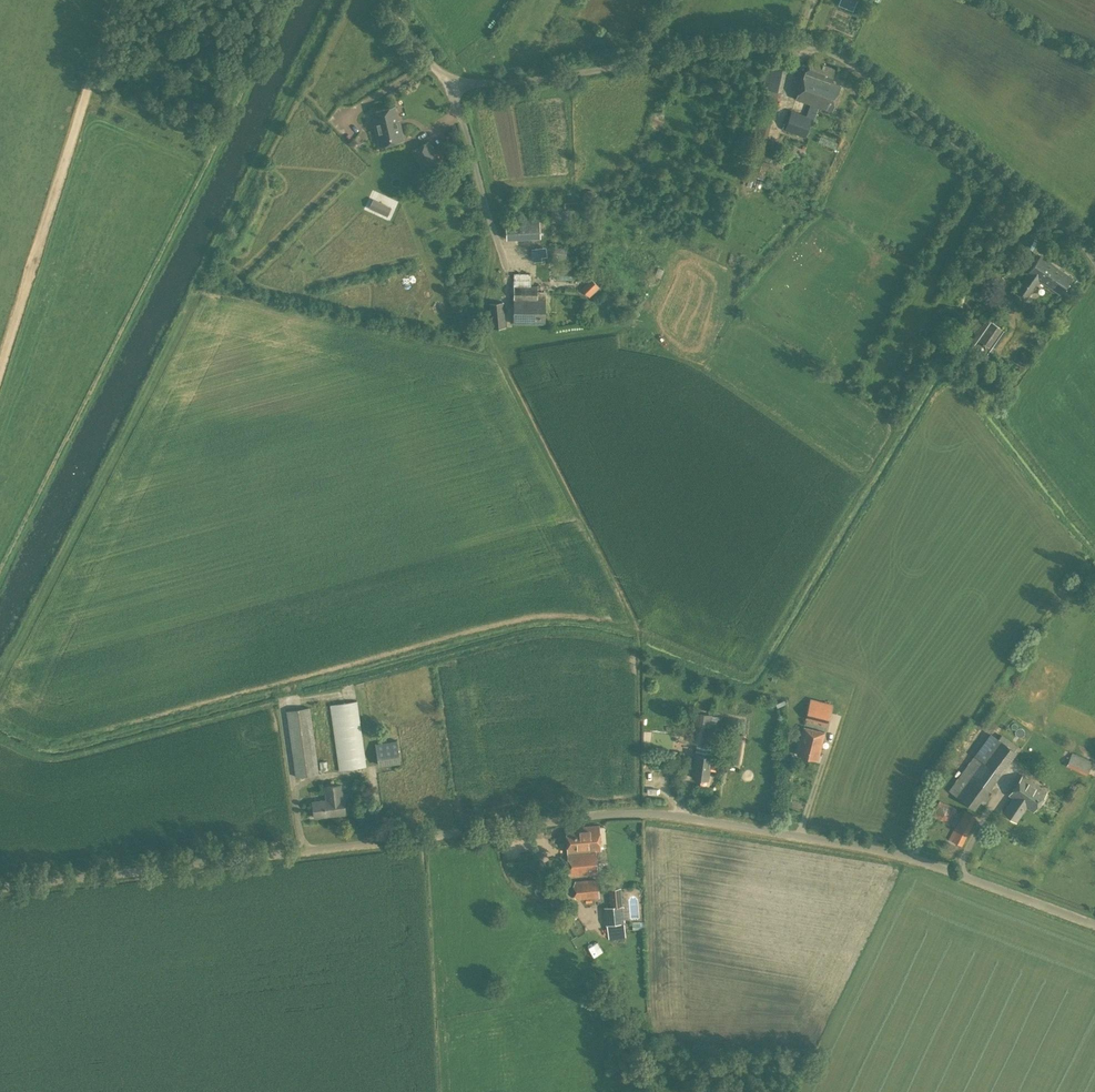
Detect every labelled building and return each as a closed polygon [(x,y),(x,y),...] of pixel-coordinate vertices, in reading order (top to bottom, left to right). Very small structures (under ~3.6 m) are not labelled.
[(856,0),(840,0),(838,5),(852,11),(856,0)] [(763,88),(761,99),(777,102),(779,91),(781,92),(788,62),(769,59),(763,88)] [(810,60),(805,73),(830,82),(834,69),(810,60)] [(796,99),(810,104),(806,115),(791,110),(784,130),(805,137),(812,118),(814,119),(818,107),(831,111),(841,86),(830,82),(805,73),(796,99)] [(380,145),(403,140),(400,126),(398,126),(394,107),(373,112),(376,125),(375,125),(380,145)] [(432,137),(410,151),(426,175),(448,161),(432,137)] [(392,207),(385,204),(381,213),(387,216),(392,207)] [(507,238),(541,237),(540,219),(506,220),(507,238)] [(545,246),(531,248),(533,260),(547,257),(545,246)] [(566,248),(553,246),(552,257),(565,258),(566,248)] [(1040,255),(1028,272),(1015,291),(1026,298),(1039,280),(1060,294),(1071,277),(1040,255)] [(556,278),(574,279),(574,271),(557,271),(556,278)] [(585,272),(574,283),(589,297),(599,287),(585,272)] [(537,286),(514,286),(513,323),(545,324),(546,292),(536,292),(537,286)] [(489,303),(491,328),(505,327),(503,302),(489,303)] [(968,346),(987,359),(1006,332),(987,319),(968,346)] [(832,704),(810,698),(805,719),(821,723),(820,725),(826,727),(832,704)] [(330,704),(339,770),(366,767),(357,701),(330,704)] [(286,710),(295,777),(319,773),(310,707),(286,710)] [(717,715),(712,715),(712,714),(694,712),(690,742),(699,744),(697,755),(696,755),(693,778),(707,780),(710,757),(711,757),(712,745),(708,745),(711,723),(716,723),(717,715)] [(731,717),(723,760),(737,763),(742,733),(739,732),(741,719),(731,717)] [(797,754),(818,760),(824,732),(803,727),(797,754)] [(997,739),(990,734),(948,791),(975,809),(983,799),(987,801),(991,795),(987,793),(1016,752),(997,738),(997,739)] [(396,740),(375,743),(378,766),(399,763),(396,740)] [(1092,761),(1072,752),(1066,766),(1086,775),(1092,761)] [(318,761),(320,771),(329,769),(327,760),(318,761)] [(932,794),(942,779),(935,774),(925,789),(932,794)] [(1046,791),(1023,775),(1009,795),(1013,798),(1004,812),(1013,819),(1023,804),(1033,810),(1046,791)] [(312,801),(314,817),(337,814),(337,815),(345,814),(343,798),(342,798),(341,785),(325,787),(326,799),(312,801)] [(939,800),(931,817),(954,827),(961,812),(956,809),(957,808),(939,800)] [(963,844),(977,816),(964,810),(955,827),(957,828),(952,839),(963,844)] [(570,875),(596,873),(595,850),(600,850),(598,825),(566,828),(570,875)] [(597,878),(575,880),(577,899),(599,897),(597,878)] [(624,931),(621,887),(608,888),(610,907),(611,907),(612,924),(607,924),(608,934),(613,934),(613,932),(624,931)] [(564,910),(571,921),(577,916),(570,906),(564,910)]
